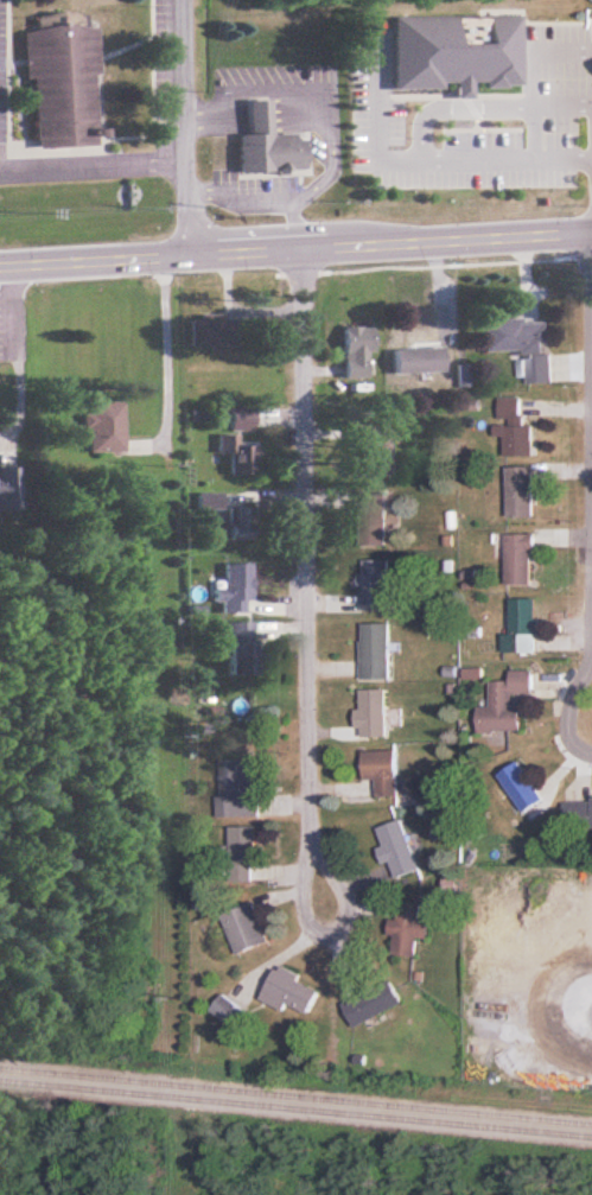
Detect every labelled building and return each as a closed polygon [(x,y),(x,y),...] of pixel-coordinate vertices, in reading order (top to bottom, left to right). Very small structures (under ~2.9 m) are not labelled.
[(32,79),(35,145),(98,143),(93,23),(58,25),(58,13),(36,14),(36,29),(23,30),(25,79),(32,79)] [(248,98),(249,133),(238,133),(239,171),(305,169),(304,132),(271,133),(270,97),(248,98)] [(191,317),(191,345),(228,345),(228,317),(191,317)] [(553,383),(552,354),(542,354),(542,319),(484,320),(484,352),(527,352),(528,383),(553,383)] [(430,375),(430,352),(449,351),(449,324),(395,325),(395,352),(406,352),(406,376),(430,375)] [(344,377),(373,377),(373,326),(344,326),(344,377)] [(534,424),(522,424),(522,397),(499,397),(499,436),(506,436),(506,456),(534,456),(534,424)] [(124,401),(87,401),(87,451),(124,451),(124,401)] [(253,430),(253,408),(230,408),(230,434),(219,434),(219,454),(231,454),(230,475),(255,475),(256,444),(237,444),(237,430),(253,430)] [(536,466),(508,466),(508,517),(536,517),(536,466)] [(10,510),(10,482),(0,482),(0,510),(10,510)] [(361,545),(387,545),(387,491),(361,491),(361,545)] [(221,508),(221,493),(198,493),(198,508),(221,508)] [(229,538),(254,538),(254,506),(229,506),(229,538)] [(534,533),(507,533),(507,585),(534,585),(534,533)] [(390,559),(362,559),(362,609),(390,609),(390,559)] [(214,588),(214,601),(222,601),(222,612),(245,612),(244,601),(251,601),(250,563),(225,563),(225,587),(214,588)] [(511,633),(505,633),(505,652),(539,652),(539,600),(511,600),(511,633)] [(227,675),(253,675),(253,622),(227,622),(227,675)] [(391,623),(362,623),(361,678),(391,679),(391,623)] [(492,681),(493,705),(480,705),(480,732),(523,731),(522,708),(514,708),(514,693),(536,692),(535,669),(513,670),(513,680),(492,681)] [(359,690),(359,736),(388,736),(388,690),(359,690)] [(398,750),(365,750),(366,780),(378,779),(378,796),(400,796),(398,750)] [(219,816),(259,816),(260,758),(219,757),(219,816)] [(527,811),(547,797),(521,760),(501,774),(527,811)] [(567,832),(591,831),(591,798),(566,799),(567,832)] [(421,869),(403,819),(378,828),(384,845),(382,846),(394,879),(421,869)] [(231,884),(256,884),(256,825),(231,825),(231,884)] [(428,937),(430,903),(398,902),(398,919),(395,918),(393,954),(418,955),(419,937),(428,937)] [(268,944),(256,903),(224,912),(237,954),(268,944)] [(285,1010),(288,1003),(311,1013),(322,987),(277,967),(262,1000),(285,1010)] [(363,1024),(383,1006),(369,990),(349,1008),(363,1024)] [(245,1010),(222,995),(211,1011),(234,1026),(245,1010)]
